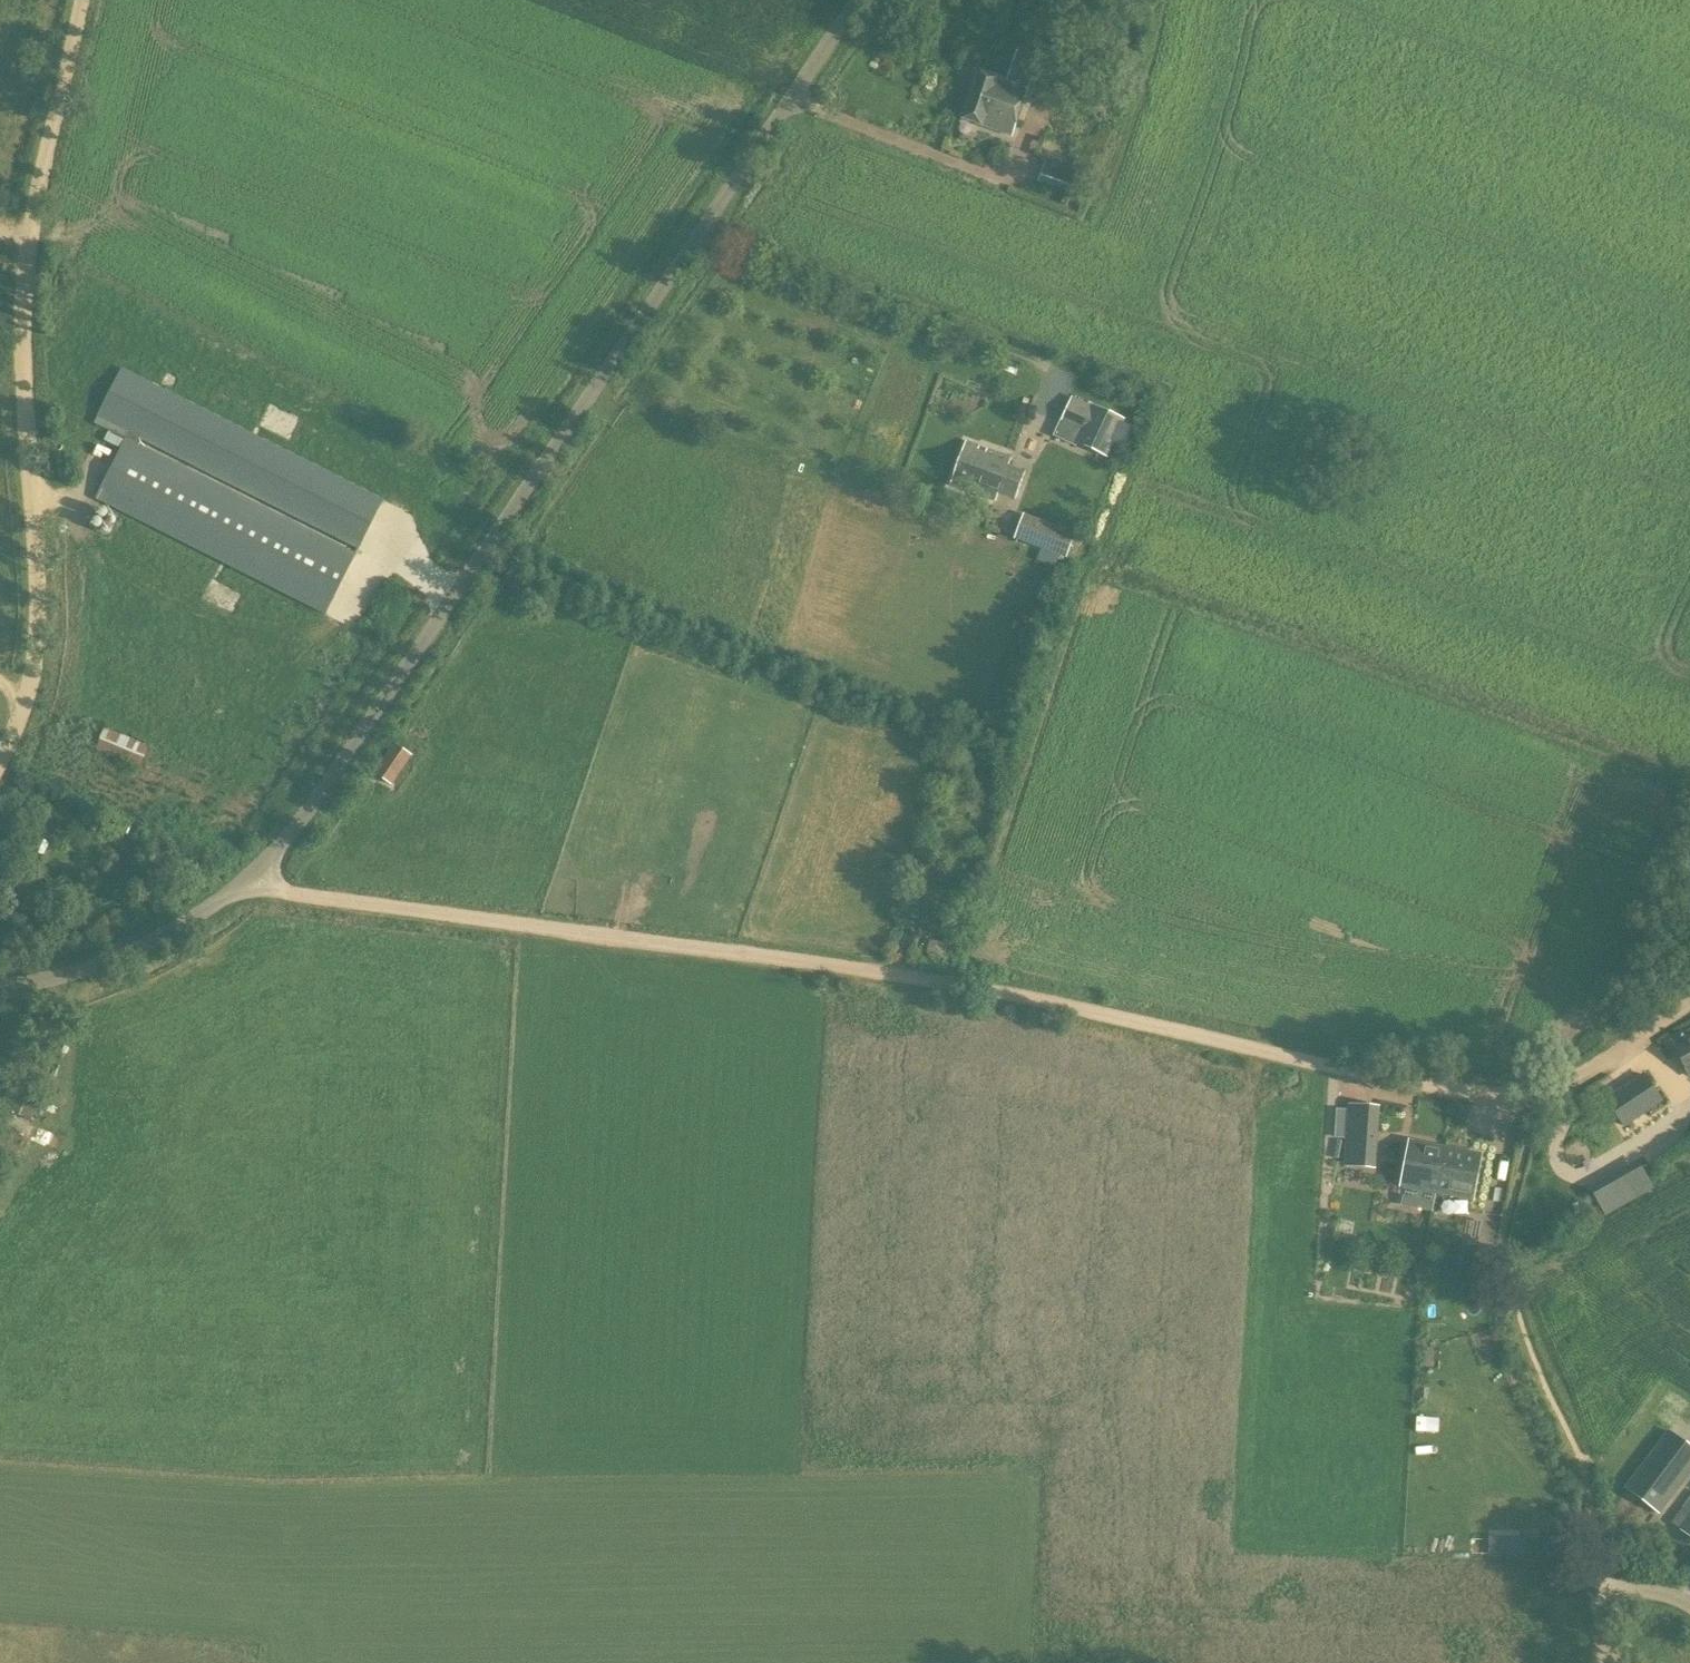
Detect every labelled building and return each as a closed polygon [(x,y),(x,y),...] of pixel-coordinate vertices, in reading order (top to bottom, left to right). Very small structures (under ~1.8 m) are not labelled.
[(1010,136),(1036,59),(1017,52),(1007,81),(979,72),(963,119),(1010,136)] [(141,440),(357,549),(382,501),(121,369),(94,424),(138,445),(141,440)] [(1107,454),(1124,417),(1091,402),(1074,440),(1107,454)] [(325,614),(355,555),(125,439),(95,498),(325,614)] [(994,501),(997,492),(1016,499),(1026,471),(1007,464),(1010,458),(966,441),(950,484),(994,501)] [(1024,514),(1015,539),(1065,558),(1075,533),(1024,514)] [(140,770),(149,746),(103,728),(95,751),(140,770)] [(411,754),(396,744),(375,774),(390,785),(411,754)] [(1670,1043),(1689,1077),(1689,1031),(1670,1043)] [(1660,1104),(1643,1078),(1606,1102),(1623,1128),(1660,1104)] [(29,1119),(40,1100),(18,1089),(7,1110),(29,1119)] [(1377,1109),(1351,1107),(1348,1151),(1374,1153),(1377,1109)] [(1400,1186),(1424,1191),(1428,1166),(1434,1166),(1438,1147),(1409,1141),(1400,1186)] [(1481,1155),(1438,1147),(1434,1166),(1428,1166),(1424,1191),(1472,1200),(1481,1155)] [(1616,1170),(1604,1177),(1619,1204),(1631,1198),(1616,1170)] [(1467,1244),(1462,1272),(1483,1276),(1489,1248),(1467,1244)] [(1668,1436),(1627,1490),(1658,1513),(1689,1470),(1689,1448),(1681,1441),(1670,1433),(1668,1436)] [(1490,1555),(1535,1556),(1535,1535),(1491,1535),(1490,1555)]
